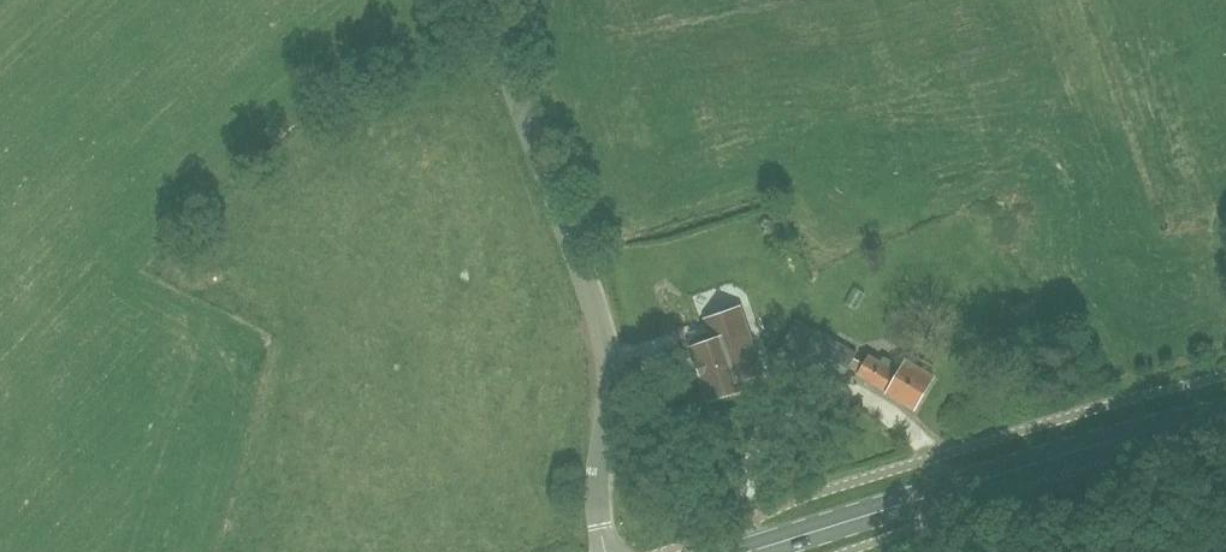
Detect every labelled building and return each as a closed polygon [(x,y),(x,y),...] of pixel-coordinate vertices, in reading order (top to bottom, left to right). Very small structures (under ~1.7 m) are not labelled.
[(744,387),(742,382),(762,374),(739,307),(707,318),(714,338),(691,346),(709,399),(744,387)] [(848,366),(859,373),(865,363),(853,356),(856,351),(815,329),(800,356),(841,378),(848,366)] [(865,363),(859,373),(888,390),(888,391),(915,407),(933,376),(906,360),(902,367),(884,356),(880,362),(870,355),(865,363)]
